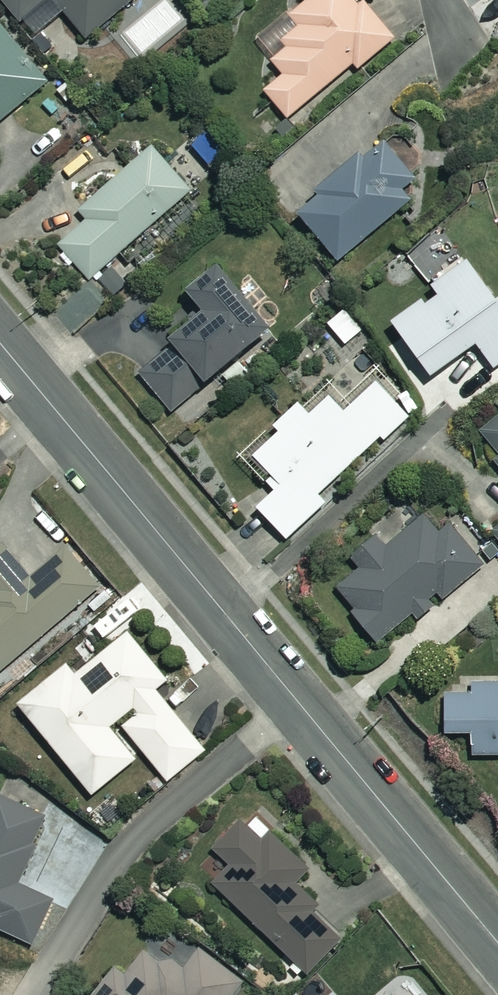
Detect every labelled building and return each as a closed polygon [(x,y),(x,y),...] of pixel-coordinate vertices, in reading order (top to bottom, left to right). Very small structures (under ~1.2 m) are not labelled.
[(21,22),(46,0),(2,0),(21,22)] [(87,38),(133,0),(54,0),(87,38)] [(352,0),(309,0),(290,16),(295,22),(279,36),(288,47),(272,60),(284,75),(265,90),(287,117),(354,63),(357,67),(393,38),(362,0),(359,0),(355,3),(352,0)] [(0,23),(0,121),(48,80),(0,23)] [(414,180),(381,138),(317,189),(321,194),(299,212),(336,259),(409,201),(400,190),(414,180)] [(189,190),(151,148),(81,211),(88,219),(60,245),(91,279),(189,190)] [(446,263),(426,237),(406,253),(425,279),(446,263)] [(467,261),(433,286),(436,290),(393,323),(432,375),(476,343),(494,367),(497,365),(497,302),(467,261)] [(271,326),(218,265),(188,292),(202,307),(168,336),(174,343),(139,373),(173,412),(271,326)] [(362,331),(345,309),(327,322),(344,345),(362,331)] [(407,415),(376,380),(346,406),(333,392),(307,414),(299,406),(275,427),(278,431),(246,460),(274,492),(258,506),(287,538),(325,504),(316,495),(407,415)] [(479,430),(497,453),(497,414),(479,430)] [(490,464),(497,474),(497,457),(490,464)] [(21,494),(0,511),(0,673),(101,589),(21,494)] [(441,534),(423,514),(384,550),(369,533),(347,552),(360,567),(337,588),(355,608),(351,612),(378,642),(436,589),(445,599),(484,564),(449,526),(441,534)] [(167,681),(128,633),(77,675),(68,664),(19,704),(92,794),(136,758),(118,736),(126,730),(167,781),(205,750),(156,690),(167,681)] [(473,683),(473,692),(445,693),(446,733),(472,733),(472,755),(497,755),(497,683),(473,683)] [(0,795),(0,928),(31,943),(52,900),(16,882),(48,818),(0,795)] [(263,842),(241,821),(214,849),(230,864),(212,882),(307,973),(341,938),(312,910),(319,903),(297,882),(311,868),(273,831),(263,842)] [(200,948),(182,969),(152,944),(125,975),(117,967),(93,994),(237,994),(245,986),(200,948)]
